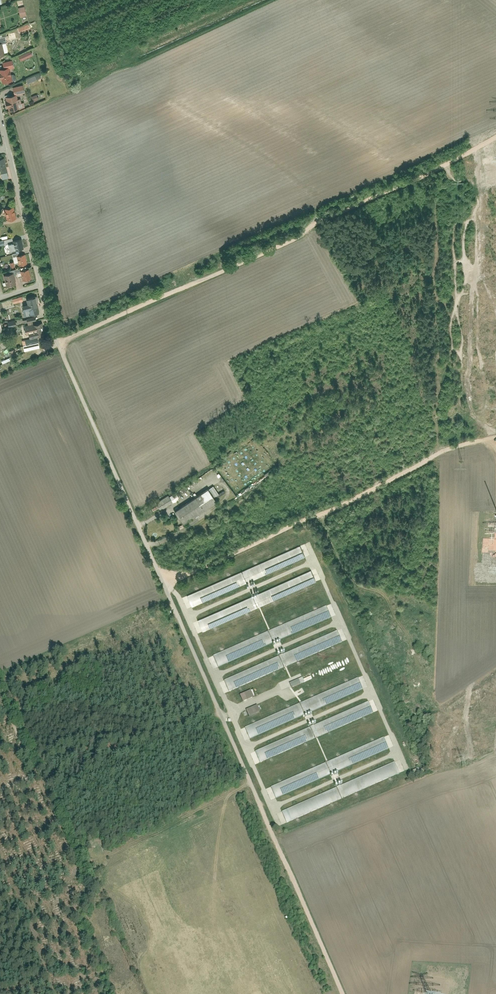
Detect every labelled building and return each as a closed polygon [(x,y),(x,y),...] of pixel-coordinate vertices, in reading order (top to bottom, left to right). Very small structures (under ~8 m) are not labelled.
[(25,7),(20,8),(22,18),(28,17),(25,7)] [(20,55),(23,60),(35,55),(33,50),(20,55)] [(14,60),(3,63),(5,70),(16,67),(14,60)] [(12,68),(1,71),(4,84),(15,81),(12,68)] [(27,80),(29,85),(38,81),(36,76),(27,80)] [(14,88),(16,96),(27,93),(25,85),(14,88)] [(19,96),(7,99),(10,112),(22,110),(19,96)] [(7,220),(16,217),(13,205),(4,208),(7,220)] [(16,250),(24,247),(22,238),(13,240),(16,250)] [(17,255),(19,265),(28,263),(25,253),(17,255)] [(22,275),(24,280),(32,278),(29,268),(21,270),(22,275)] [(4,275),(7,285),(16,283),(14,272),(4,275)] [(39,312),(36,296),(27,297),(28,303),(22,304),(23,309),(29,308),(30,314),(39,312)] [(28,334),(29,338),(37,336),(46,334),(42,321),(33,323),(28,325),(24,326),(26,334),(28,334)] [(26,344),(38,342),(37,336),(29,338),(25,339),(26,344)] [(24,345),(25,350),(39,347),(38,342),(26,344),(24,345)] [(186,486),(188,490),(198,484),(196,481),(186,486)] [(176,511),(184,524),(218,502),(209,489),(176,511)] [(155,504),(159,511),(174,502),(170,495),(155,504)] [(300,542),(181,593),(187,605),(306,554),(300,542)] [(312,567),(193,619),(198,631),(317,579),(312,567)] [(328,600),(209,652),(215,664),(333,612),(328,600)] [(339,625),(220,677),(225,689),(344,637),(339,625)] [(360,673),(241,725),(246,737),(365,685),(360,673)] [(289,684),(291,688),(307,682),(305,678),(289,684)] [(240,696),(242,702),(254,698),(252,691),(240,696)] [(370,696),(251,748),(256,760),(375,708),(370,696)] [(247,710),(249,717),(261,713),(259,706),(247,710)] [(385,731),(267,783),(272,795),(391,743),(385,731)] [(396,756),(277,808),(282,820),(401,768),(396,756)]
